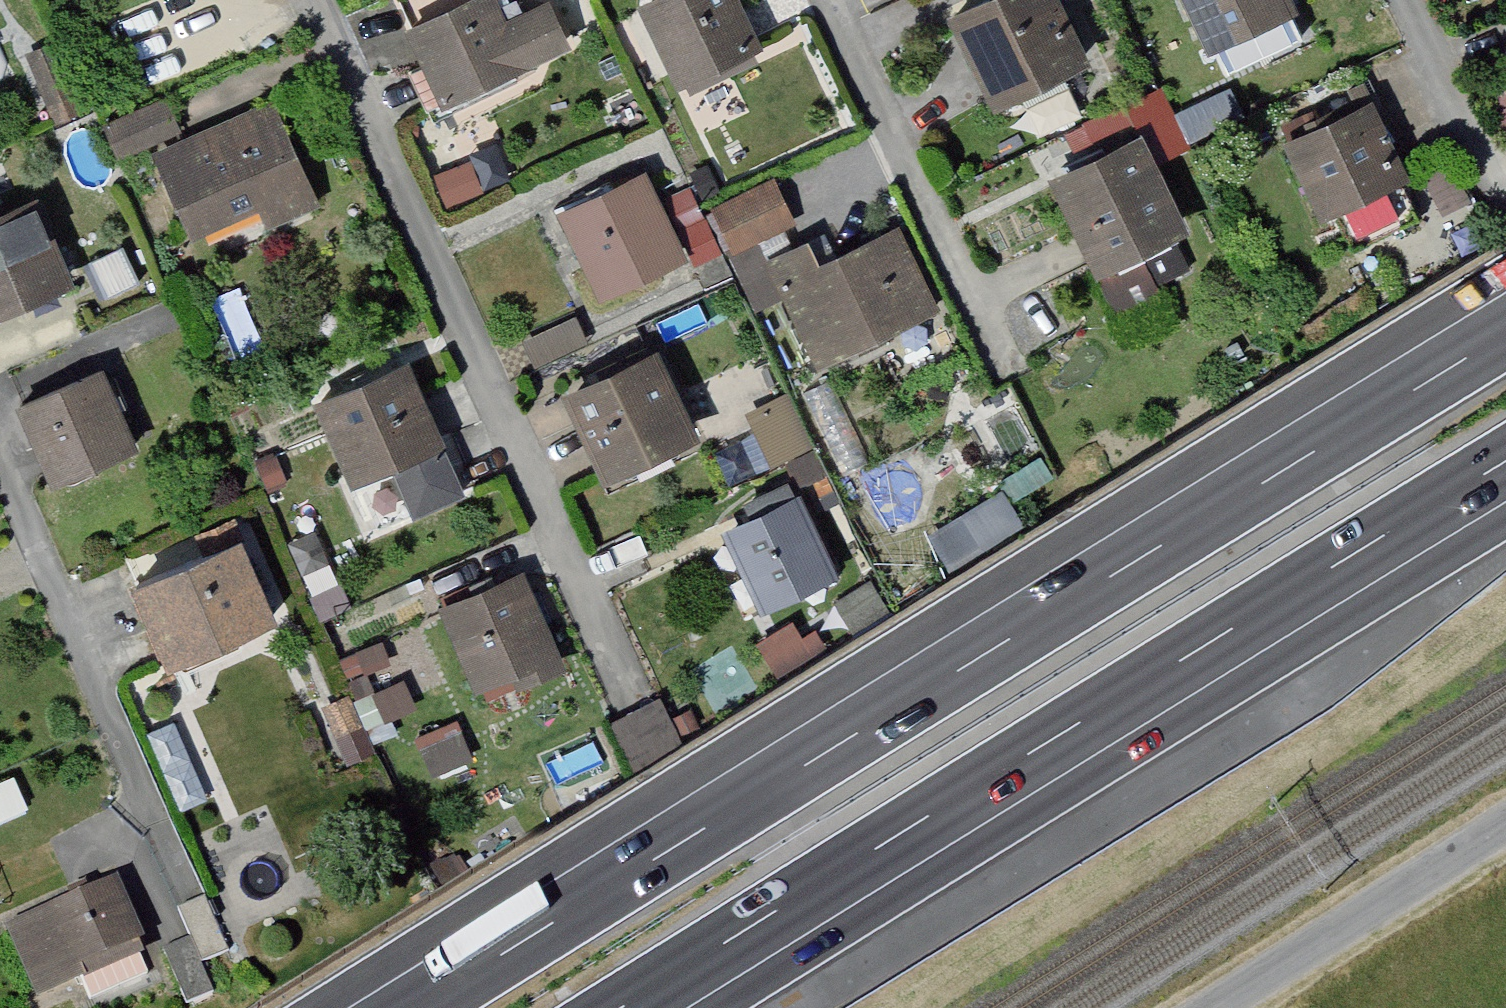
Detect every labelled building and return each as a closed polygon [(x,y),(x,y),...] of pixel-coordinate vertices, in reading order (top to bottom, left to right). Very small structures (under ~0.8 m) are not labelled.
[(397,37),(418,86),(407,91),(423,127),(568,64),(545,12),(503,30),(489,0),(482,0),(397,37)] [(630,16),(672,109),(688,102),(697,121),(747,99),(737,76),(759,66),(730,0),(661,0),(662,2),(630,16)] [(949,29),(994,123),(1096,75),(1061,0),(1010,0),(949,29)] [(1207,63),(1296,23),(1286,0),(1178,0),(1207,63)] [(25,72),(51,136),(82,123),(57,59),(25,72)] [(1482,95),(1505,143),(1505,83),(1482,95)] [(1089,170),(1048,189),(1096,291),(1131,275),(1142,297),(1179,280),(1167,255),(1185,247),(1150,175),(1180,161),(1154,106),(1076,143),(1089,170)] [(166,109),(101,135),(117,175),(145,164),(182,256),(251,229),(259,249),(313,228),(268,114),(181,149),(166,109)] [(1371,109),(1281,150),(1320,234),(1410,193),(1371,109)] [(594,317),(711,263),(678,192),(653,204),(644,186),(553,228),(594,317)] [(791,234),(772,194),(708,224),(727,265),(791,234)] [(66,302),(32,220),(2,232),(0,228),(0,329),(66,302)] [(806,256),(763,276),(814,380),(936,321),(895,237),(815,275),(806,256)] [(581,358),(569,333),(522,356),(534,381),(581,358)] [(650,364),(558,405),(599,497),(691,456),(650,364)] [(321,409),(307,415),(341,499),(390,480),(410,527),(456,509),(403,377),(373,390),(368,377),(316,398),(321,409)] [(102,382),(14,418),(46,498),(135,463),(102,382)] [(783,407),(739,426),(750,451),(719,464),(733,494),(780,474),(791,498),(818,486),(783,407)] [(795,512),(719,548),(759,630),(834,593),(795,512)] [(236,553),(126,599),(162,682),(271,636),(236,553)] [(518,582),(430,620),(468,707),(510,689),(517,706),(563,686),(518,582)] [(383,638),(336,657),(367,730),(414,711),(383,638)] [(651,701),(598,723),(614,761),(666,739),(651,701)] [(331,715),(290,731),(317,798),(358,782),(331,715)] [(0,790),(0,835),(29,821),(12,785),(0,790)] [(3,941),(31,1007),(39,1007),(141,965),(112,896),(3,941)] [(158,962),(176,1007),(209,1007),(198,980),(223,971),(200,912),(173,923),(184,952),(158,962)]
